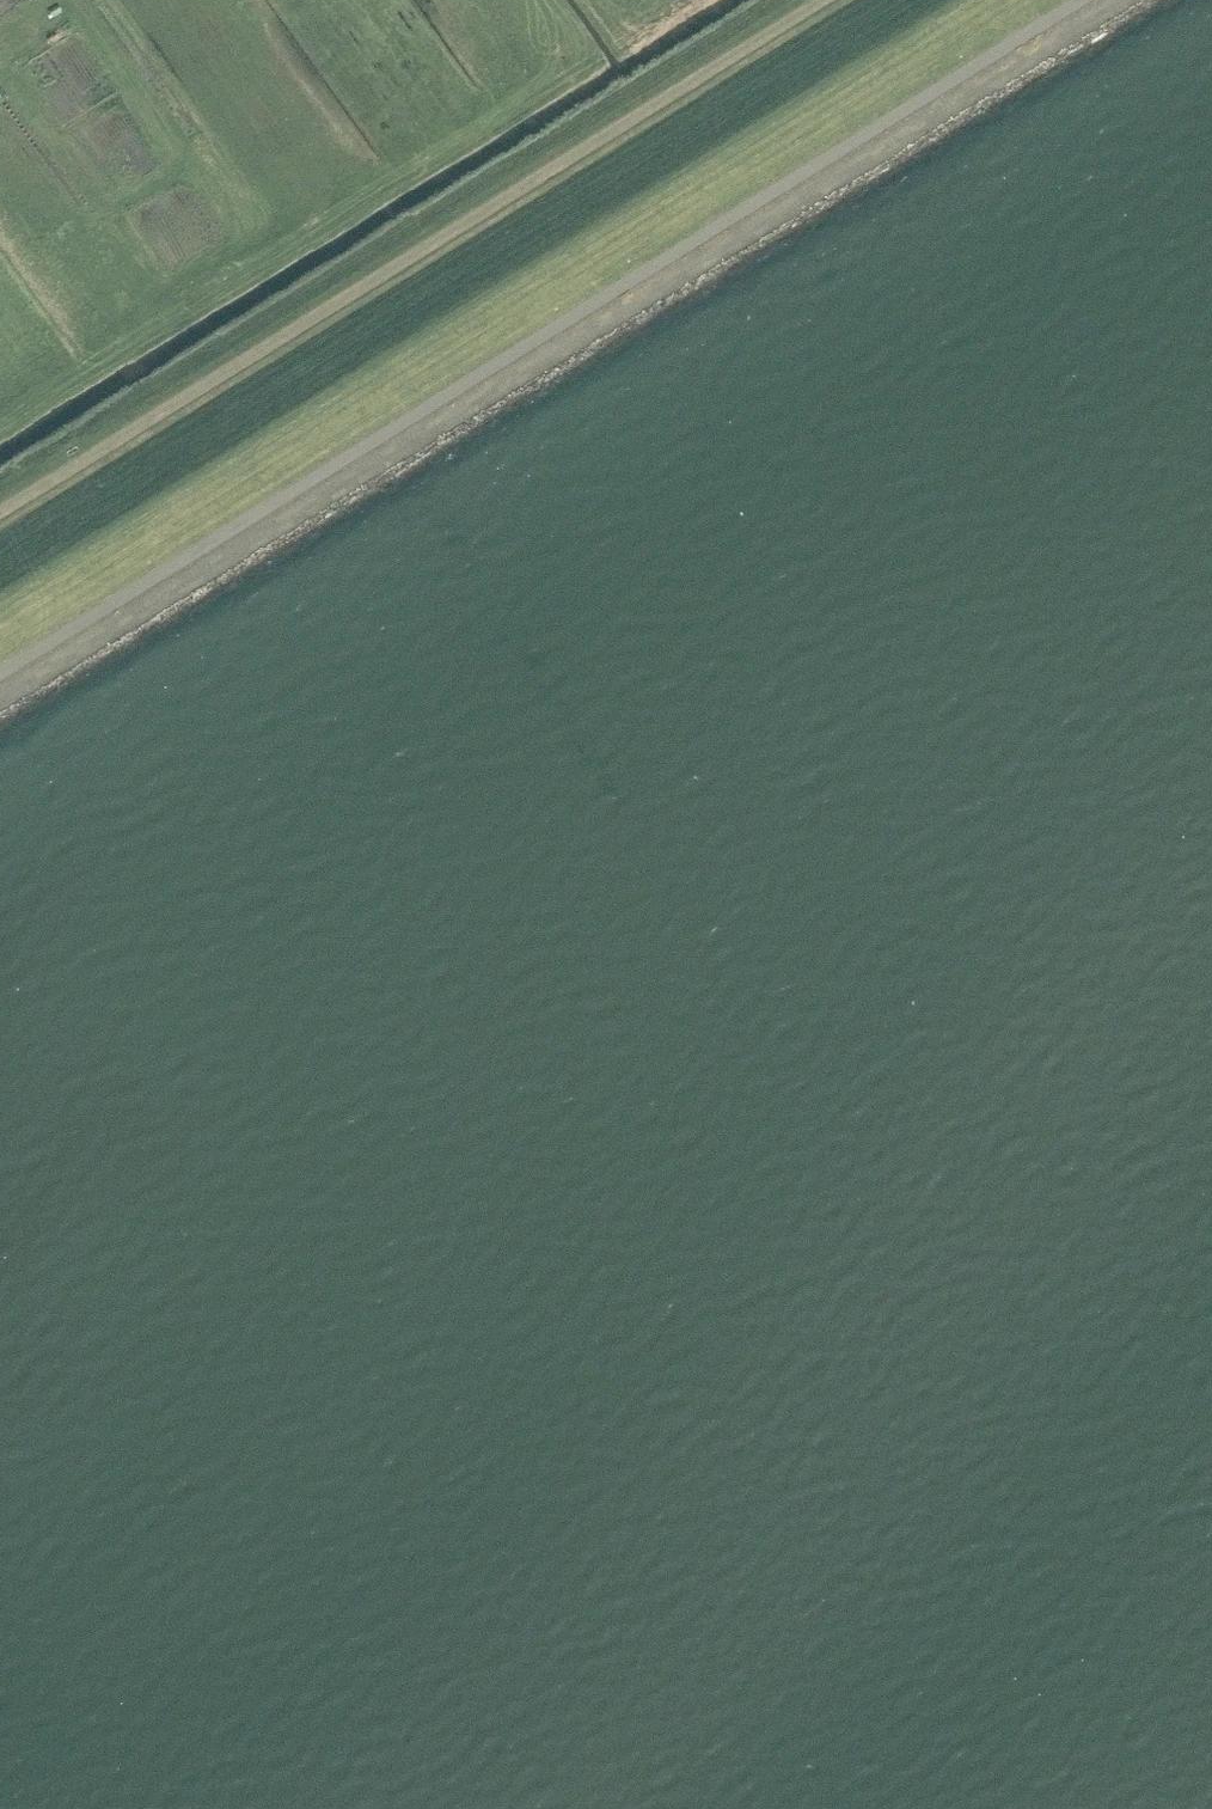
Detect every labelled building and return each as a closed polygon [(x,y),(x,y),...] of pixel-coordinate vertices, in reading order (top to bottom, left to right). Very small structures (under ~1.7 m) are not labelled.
[(22,0),(0,0),(0,15),(22,0)]
